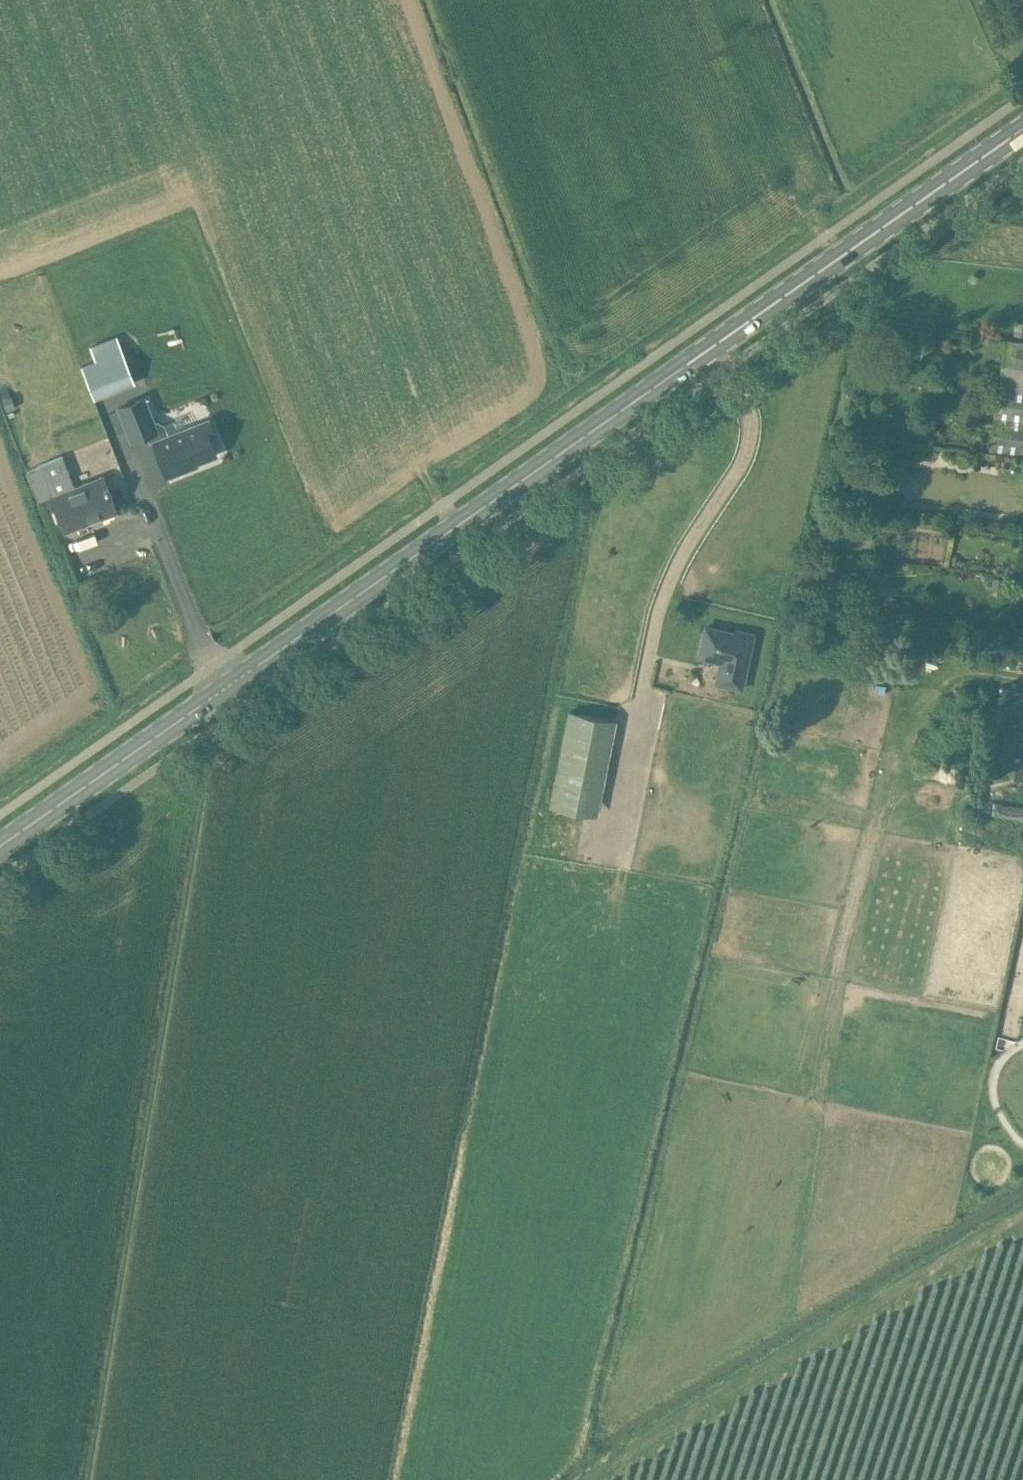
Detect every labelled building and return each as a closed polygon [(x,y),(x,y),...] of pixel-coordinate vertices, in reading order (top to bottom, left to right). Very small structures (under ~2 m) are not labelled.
[(1015,335),(1022,336),(1022,322),(1016,321),(1015,335)] [(81,364),(94,398),(136,382),(118,335),(90,345),(95,359),(81,364)] [(1022,371),(1022,339),(1004,337),(1000,368),(1022,371)] [(1000,368),(990,449),(1022,453),(1022,371),(1000,368)] [(15,406),(11,394),(3,397),(7,409),(15,406)] [(144,397),(118,407),(131,440),(147,434),(151,433),(157,430),(157,429),(151,416),(144,397)] [(169,434),(153,440),(167,476),(189,467),(188,465),(216,454),(209,437),(215,434),(209,418),(187,427),(169,434)] [(63,455),(27,469),(39,500),(51,496),(65,531),(93,520),(92,518),(116,509),(103,476),(75,486),(63,455)] [(858,528),(856,537),(871,539),(872,529),(858,528)] [(993,578),(992,585),(1002,586),(1003,579),(993,578)] [(908,602),(886,600),(884,614),(906,617),(908,602)] [(936,638),(938,626),(929,625),(927,637),(936,638)] [(752,637),(705,626),(699,656),(721,661),(716,683),(741,688),(752,637)] [(995,728),(1003,730),(996,773),(1022,778),(1022,690),(1001,687),(1000,699),(995,728)] [(616,720),(569,711),(549,805),(585,812),(600,740),(611,742),(616,720)] [(996,802),(995,813),(1022,815),(1022,804),(996,802)]
